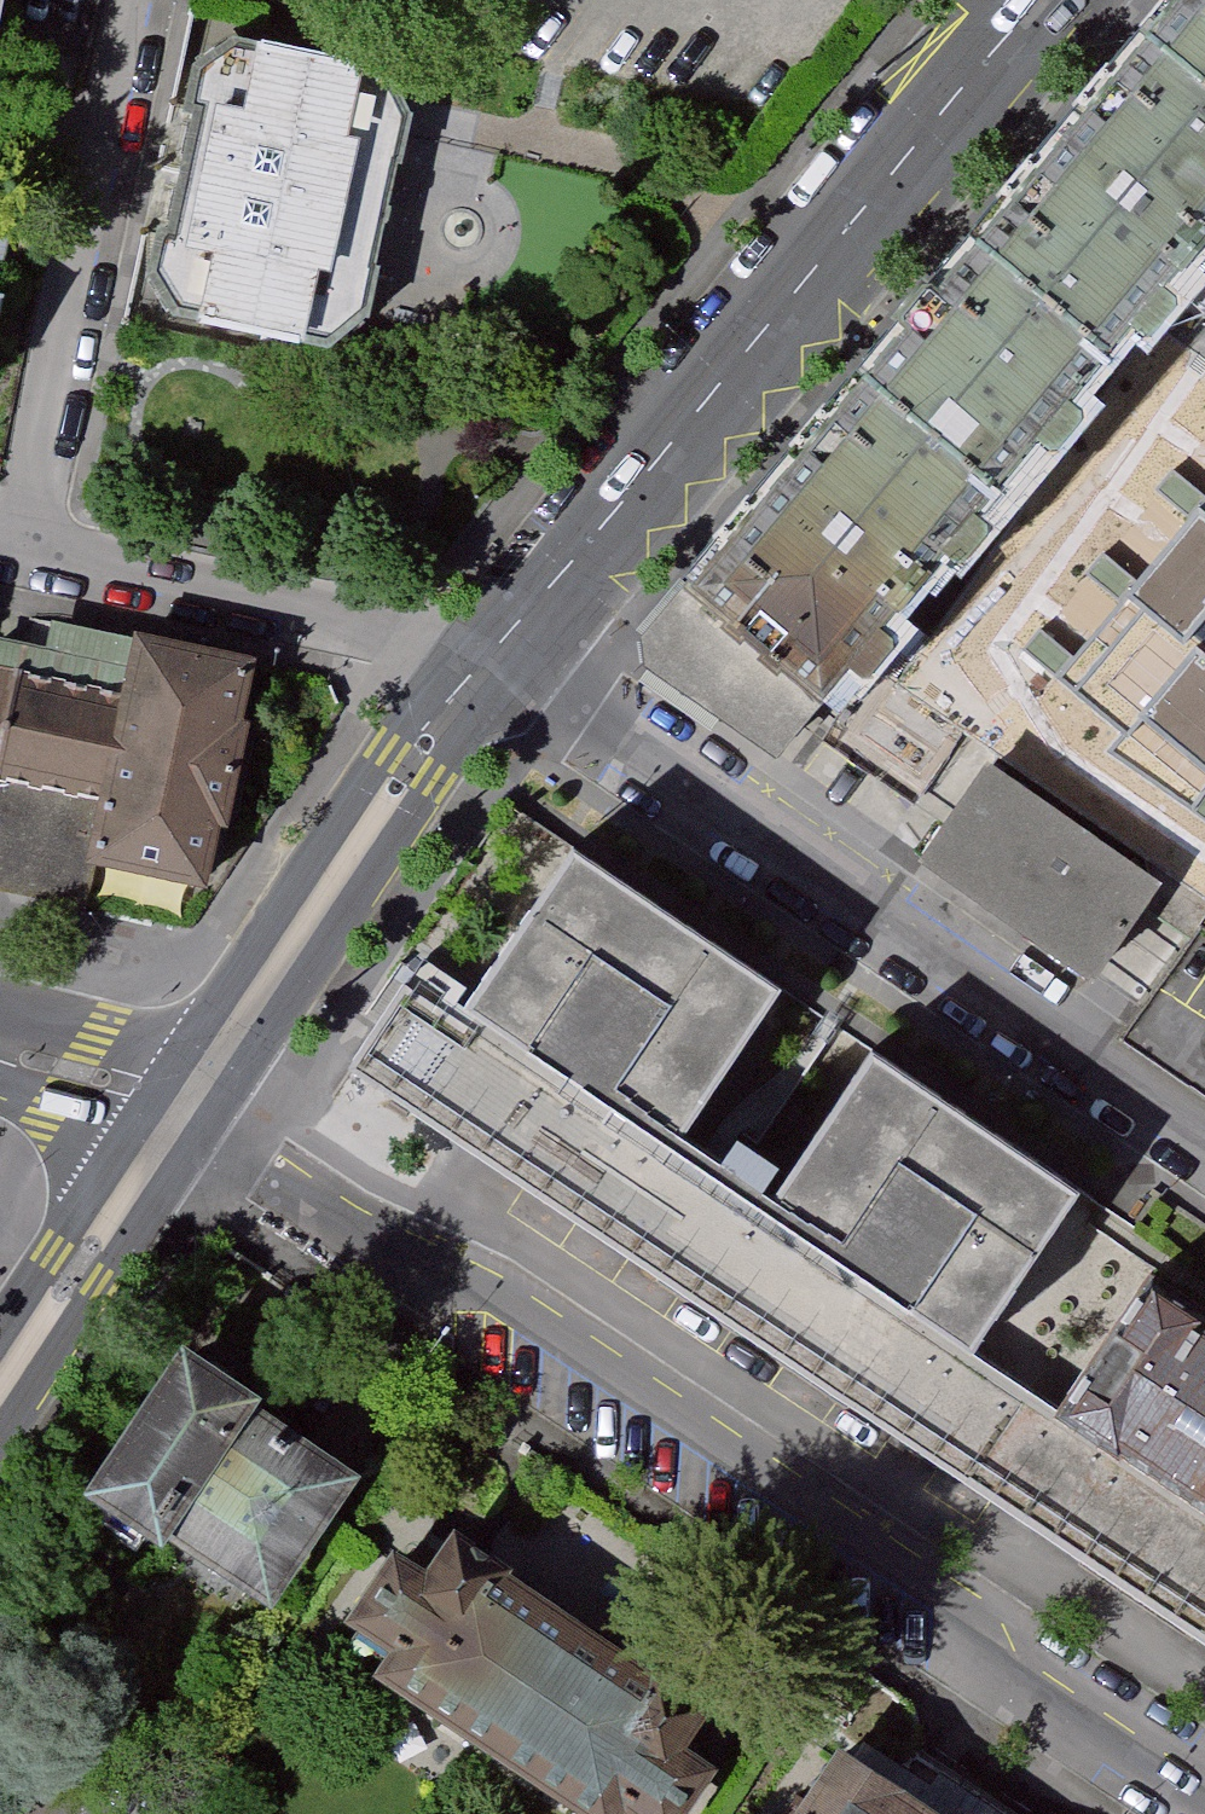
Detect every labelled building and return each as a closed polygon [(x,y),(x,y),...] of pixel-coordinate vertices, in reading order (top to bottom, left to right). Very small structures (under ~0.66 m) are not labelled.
[(1165,18),(1155,30),(1204,72),(1204,0),(1181,0),(1165,18)] [(1204,246),(1204,72),(1155,30),(981,234),(1118,351),(1204,246)] [(396,72),(244,42),(205,70),(159,281),(186,323),(338,357),(361,341),(379,326),(422,122),(413,104),(396,72)] [(1118,351),(981,234),(860,377),(999,493),(1118,351)] [(860,377),(694,572),(833,692),(999,493),(860,377)] [(780,756),(833,692),(694,572),(644,631),(648,663),(780,756)] [(4,776),(0,797),(0,831),(4,831),(0,853),(0,891),(88,908),(97,859),(204,879),(216,819),(228,822),(248,721),(234,718),(243,668),(54,632),(49,658),(0,649),(0,775),(4,776)] [(1165,882),(988,758),(918,857),(1095,982),(1165,882)] [(663,1148),(773,985),(561,843),(451,1005),(663,1148)] [(1067,1418),(975,1357),(761,1213),(702,1173),(663,1148),(451,1005),(413,980),(351,1072),(1204,1644),(1204,1511),(1067,1418)] [(975,1357),(1084,1196),(869,1052),(789,1172),(761,1213),(975,1357)] [(761,1213),(789,1172),(730,1132),(702,1173),(761,1213)] [(1067,1418),(1204,1511),(1204,1331),(1204,1330),(1204,1319),(1156,1286),(1067,1418)] [(238,1394),(168,1348),(77,1486),(145,1532),(151,1524),(262,1597),(343,1474),(233,1401),(238,1394)] [(385,1555),(343,1620),(388,1649),(372,1673),(589,1813),(612,1813),(619,1804),(635,1813),(677,1813),(706,1771),(696,1764),(709,1743),(689,1730),(706,1705),(652,1670),(649,1675),(496,1576),(502,1567),(449,1533),(420,1577),(385,1555)] [(838,1760),(802,1813),(920,1813),(838,1760)]
